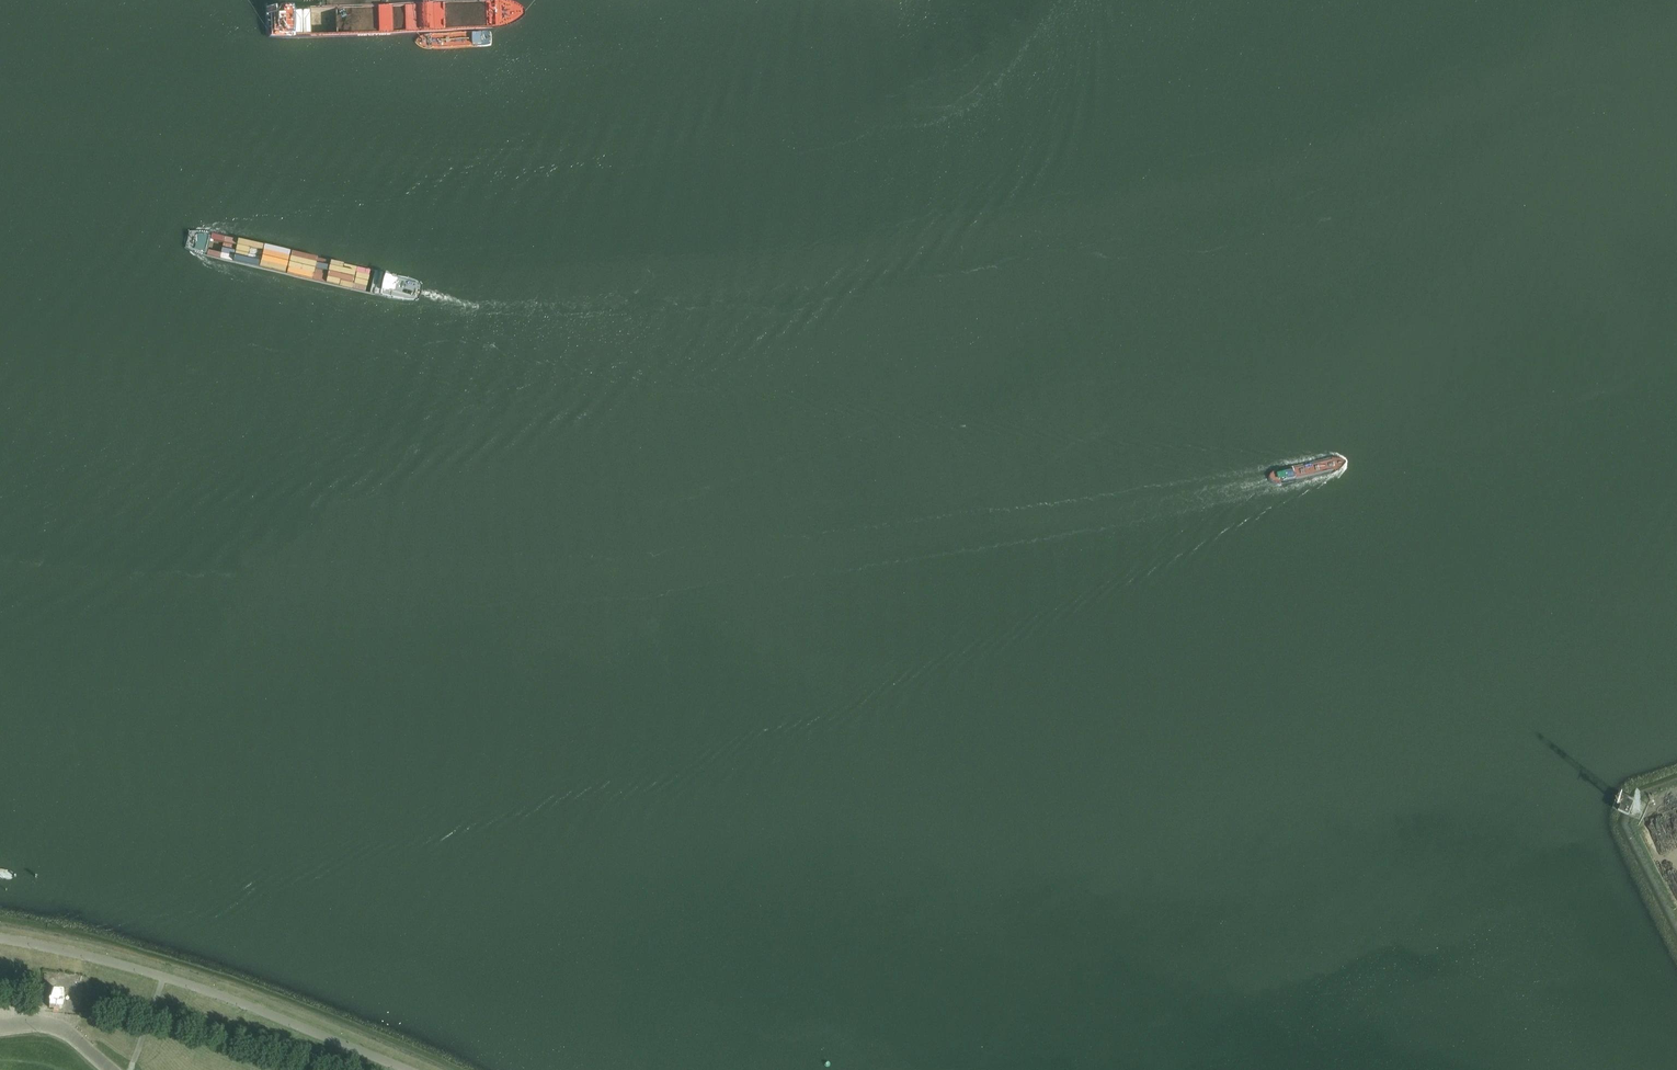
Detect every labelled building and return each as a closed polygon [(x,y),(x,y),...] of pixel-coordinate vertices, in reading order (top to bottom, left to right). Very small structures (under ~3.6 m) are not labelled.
[(1628,816),(1634,803),(1624,798),(1623,799),(1624,799),(1622,803),(1621,804),(1620,803),(1619,803),(1618,803),(1618,804),(1618,805),(1619,806),(1620,806),(1621,807),(1619,811),(1618,811),(1618,812),(1628,816)] [(62,994),(55,993),(52,993),(49,1004),(50,1004),(49,1008),(62,1010),(62,1005),(63,1005),(62,994)]
